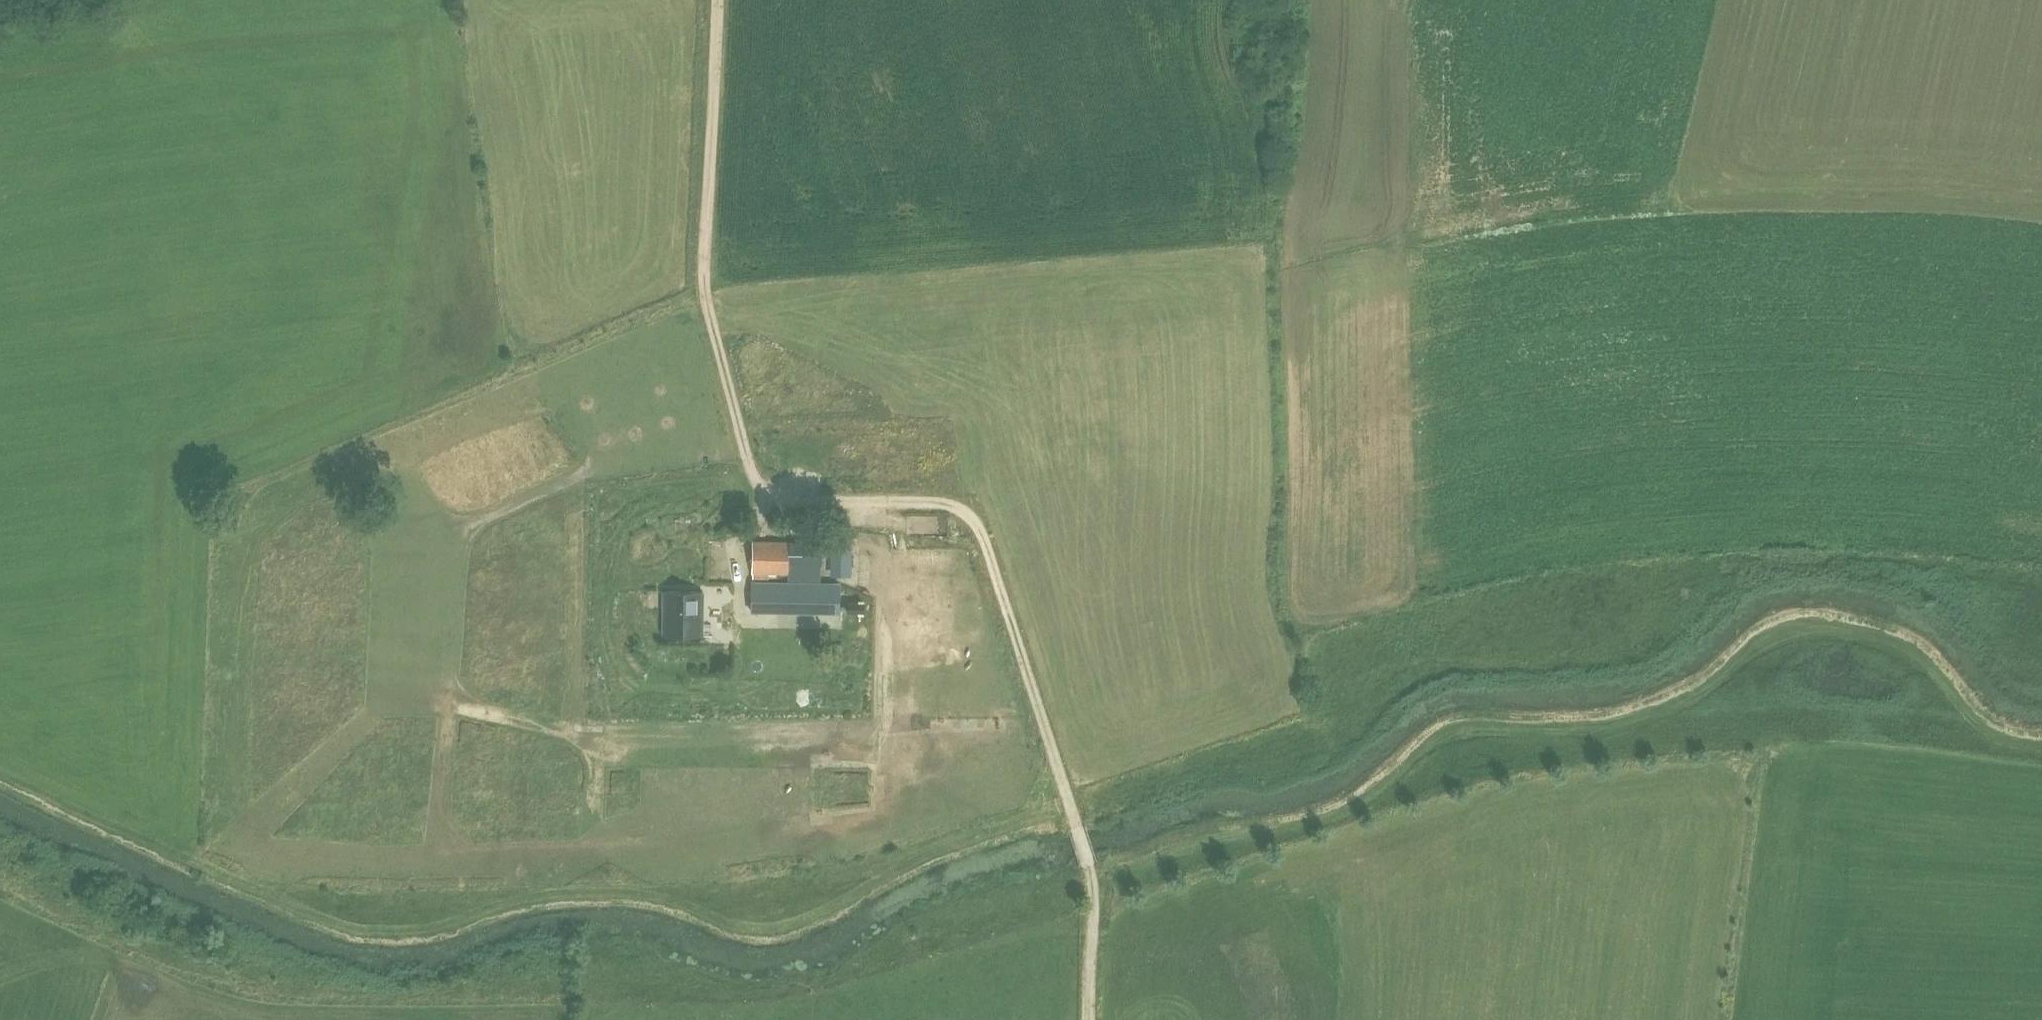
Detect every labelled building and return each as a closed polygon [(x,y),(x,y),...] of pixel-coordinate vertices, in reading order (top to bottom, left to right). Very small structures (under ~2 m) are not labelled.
[(752,573),(752,578),(769,579),(768,574),(788,574),(787,583),(820,583),(821,542),(752,540),(751,574),(752,573)] [(839,611),(839,602),(839,589),(777,589),(777,583),(752,583),(751,610),(839,611)] [(663,635),(702,635),(703,591),(664,591),(663,635)]
